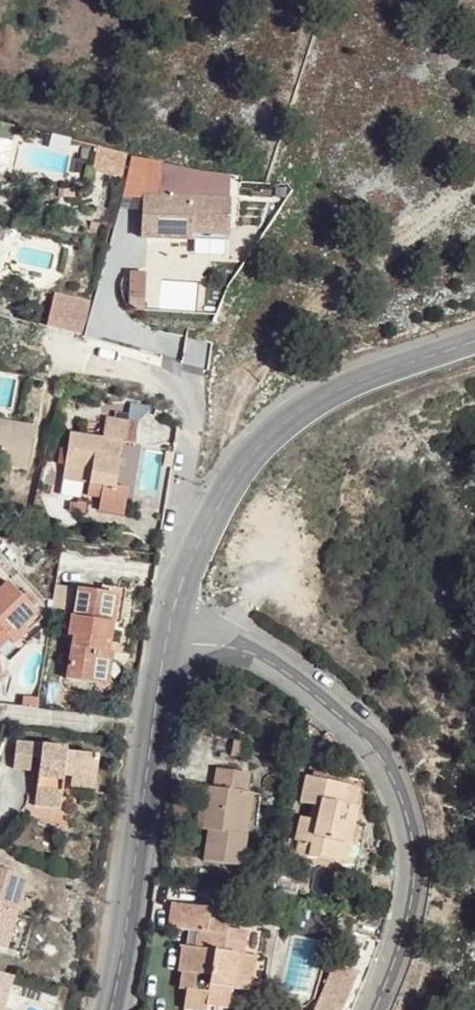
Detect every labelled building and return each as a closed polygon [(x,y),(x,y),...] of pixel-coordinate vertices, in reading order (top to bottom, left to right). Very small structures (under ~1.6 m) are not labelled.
[(13,121),(0,118),(0,127),(11,130),(13,121)] [(94,145),(89,169),(120,176),(126,152),(94,145)] [(238,194),(261,200),(267,185),(242,178),(238,194)] [(234,196),(145,191),(141,243),(192,247),(193,239),(212,240),(232,242),(234,196)] [(81,332),(88,299),(51,291),(44,324),(81,332)] [(132,453),(137,431),(106,425),(102,446),(70,440),(63,475),(86,479),(84,490),(82,502),(95,505),(93,516),(118,521),(123,495),(112,493),(121,450),(132,453)] [(0,426),(0,476),(1,471),(25,476),(34,434),(0,426)] [(86,479),(63,475),(61,486),(84,490),(86,479)] [(8,648),(13,652),(29,640),(23,634),(37,623),(9,591),(7,594),(0,585),(0,654),(8,648)] [(103,612),(105,605),(78,600),(72,625),(69,624),(64,646),(69,647),(61,688),(78,691),(95,695),(100,677),(108,679),(111,663),(103,661),(105,654),(109,654),(118,616),(103,612)] [(120,608),(105,605),(103,612),(118,616),(120,608)] [(104,697),(108,679),(100,677),(95,695),(104,697)] [(70,796),(93,799),(97,762),(67,759),(67,754),(15,748),(13,773),(28,775),(29,764),(39,766),(33,812),(56,816),(58,794),(70,796)] [(241,793),(249,795),(252,777),(225,773),(222,790),(214,789),(210,810),(207,831),(212,832),(205,865),(242,871),(247,840),(242,839),(234,837),(241,793)] [(346,806),(350,787),(306,780),(302,805),(314,807),(321,808),(319,823),(312,821),(304,820),(300,843),(314,845),(312,859),(339,864),(342,843),(351,844),(354,826),(358,807),(346,806)] [(361,789),(350,787),(346,806),(358,807),(361,789)] [(242,839),(249,795),(241,793),(234,837),(242,839)] [(91,807),(93,799),(70,796),(69,805),(91,807)] [(321,808),(314,807),(312,821),(319,823),(321,808)] [(346,865),(351,844),(342,843),(339,864),(346,865)] [(25,966),(36,929),(18,922),(27,888),(0,880),(0,958),(25,966)] [(198,934),(201,915),(183,913),(181,932),(198,934)] [(201,915),(198,934),(197,954),(194,978),(186,979),(184,995),(190,996),(189,1009),(230,1009),(232,992),(249,993),(253,957),(246,955),(248,938),(229,935),(229,918),(201,915)] [(358,973),(367,977),(382,943),(383,937),(362,931),(349,968),(358,973)] [(181,978),(186,979),(194,978),(197,954),(183,952),(181,978)] [(358,973),(349,968),(345,966),(336,960),(313,1009),(341,1009),(358,973)] [(0,983),(0,1009),(5,1009),(12,987),(0,983)]
